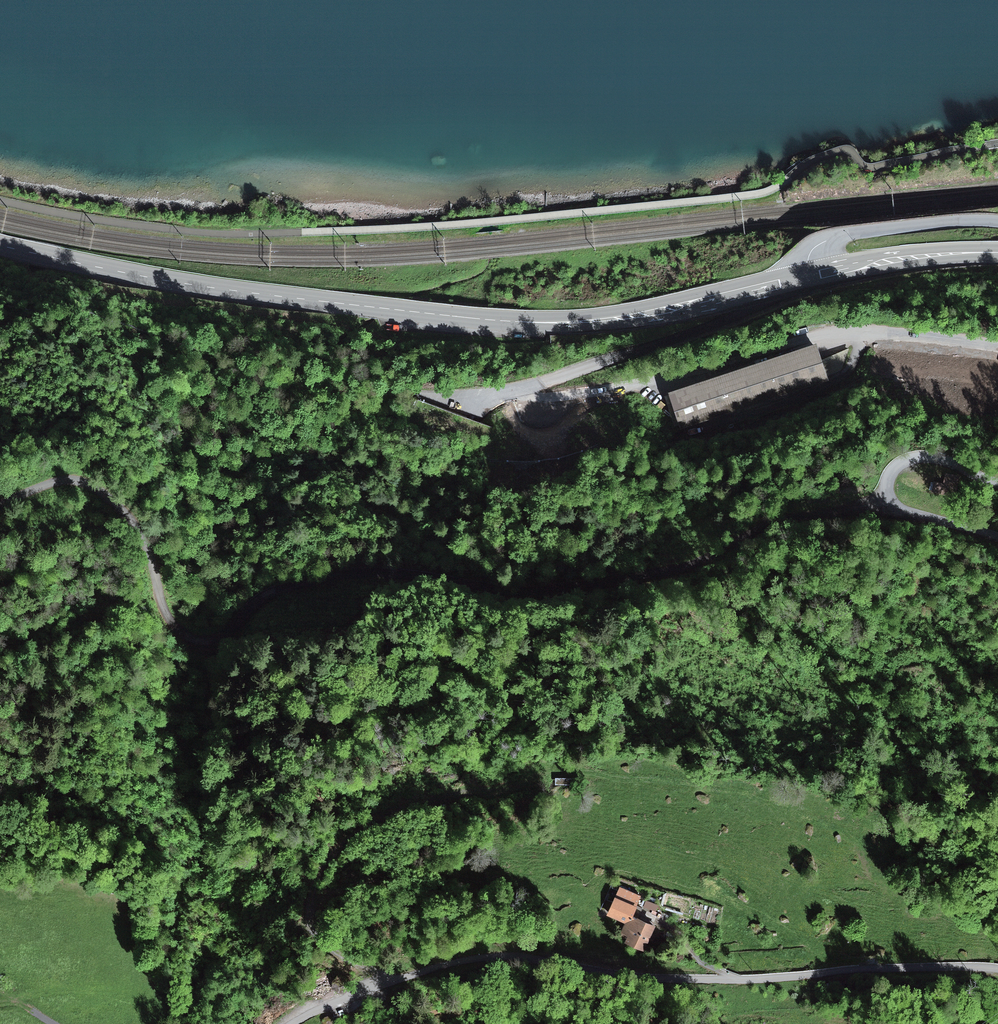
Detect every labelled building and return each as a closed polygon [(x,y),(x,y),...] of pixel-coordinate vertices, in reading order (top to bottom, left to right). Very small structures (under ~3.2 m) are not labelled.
[(820,344),(665,394),(676,429),(831,379),(820,344)] [(642,891),(623,883),(611,913),(626,919),(619,936),(644,946),(655,920),(634,911),(642,891)] [(659,907),(660,901),(648,898),(647,904),(659,907)]
